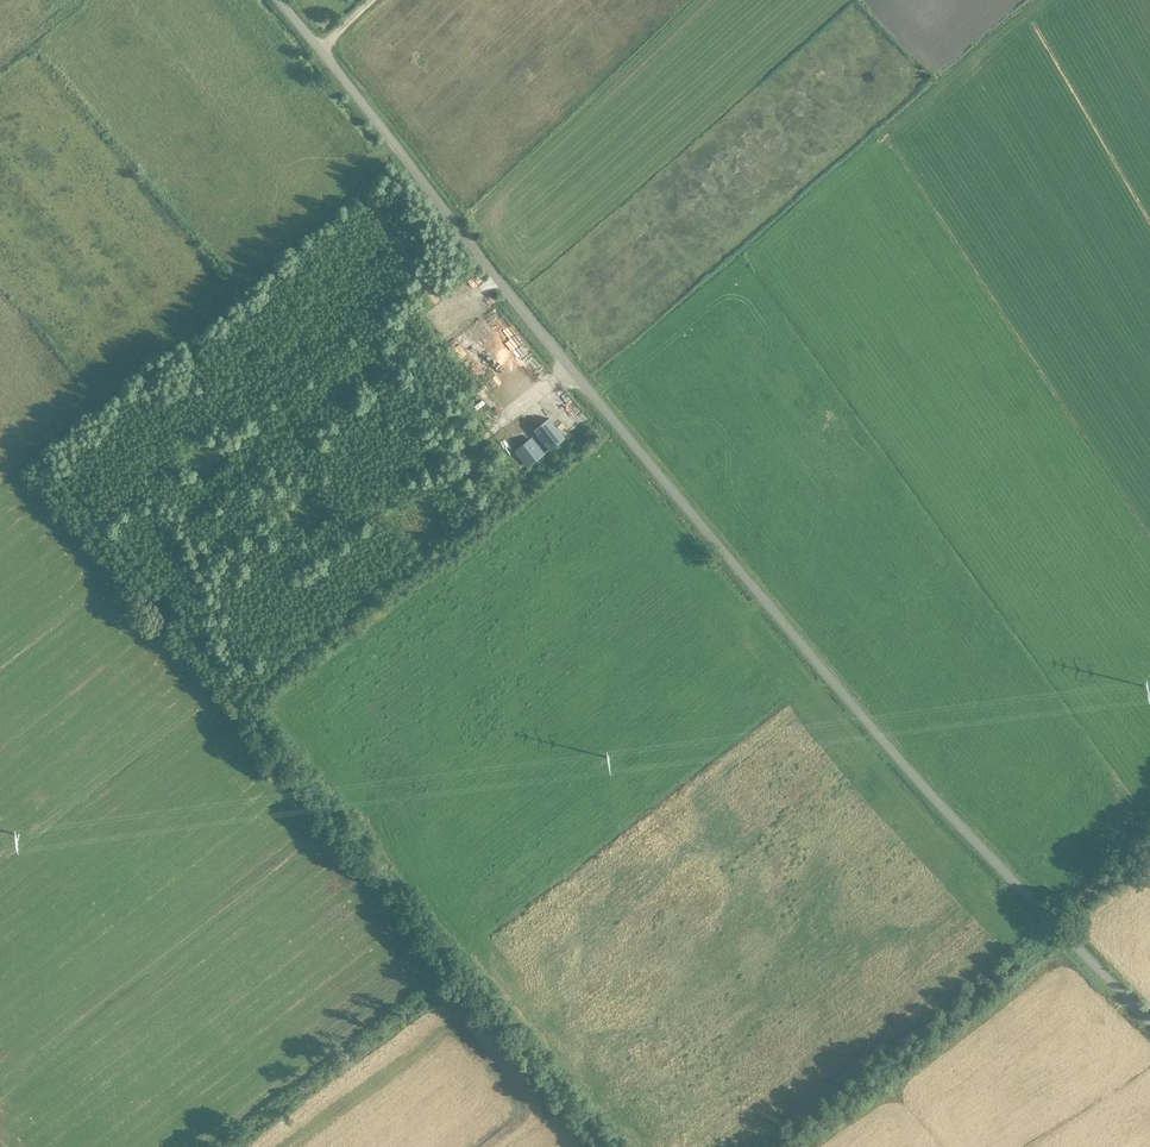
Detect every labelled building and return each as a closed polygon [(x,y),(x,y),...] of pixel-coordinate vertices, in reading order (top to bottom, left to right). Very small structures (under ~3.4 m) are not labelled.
[(546,339),(539,344),(558,371),(565,366),(546,339)] [(565,438),(550,418),(534,430),(550,450),(565,438)] [(515,450),(527,466),(545,452),(532,436),(515,450)] [(500,463),(508,455),(497,443),(489,451),(500,463)] [(222,658),(227,652),(217,643),(212,649),(222,658)]
